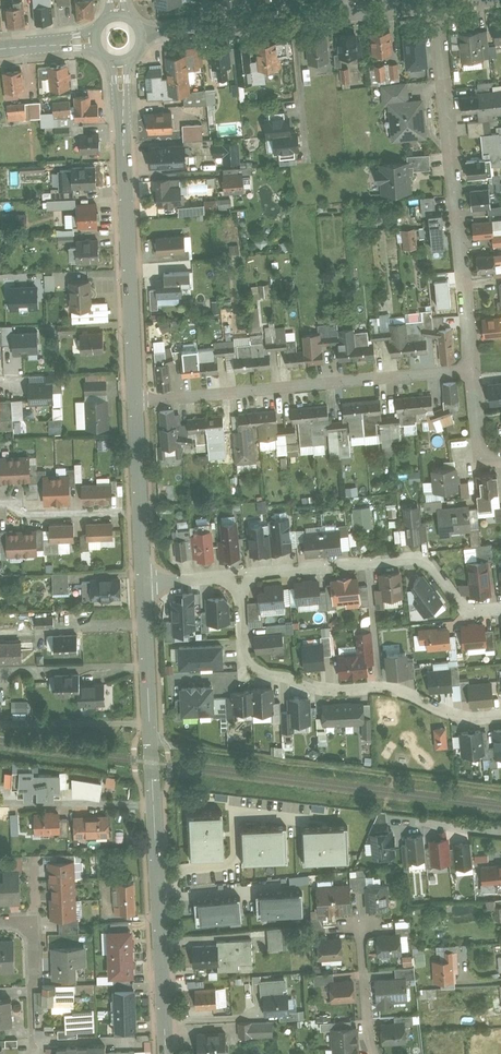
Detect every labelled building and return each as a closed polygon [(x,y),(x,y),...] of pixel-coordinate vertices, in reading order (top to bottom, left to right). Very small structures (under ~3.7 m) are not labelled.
[(14,6),(6,7),(8,25),(16,24),(25,23),(23,0),(21,0),(20,0),(14,1),(14,6)] [(35,4),(34,4),(36,22),(54,21),(52,0),(34,0),(35,4)] [(77,17),(95,15),(94,0),(76,0),(77,17)] [(426,29),(404,31),(407,66),(429,64),(426,29)] [(390,30),(373,32),(375,55),(392,53),(390,30)] [(480,30),(461,32),(463,61),(482,60),(481,46),(480,30)] [(487,30),(480,30),(481,46),(489,45),(487,30)] [(357,34),(340,35),(342,54),(342,58),(343,58),(359,56),(362,56),(361,40),(357,40),(357,34)] [(326,37),(308,39),(310,63),(328,61),(326,37)] [(287,41),(277,42),(278,56),(289,54),(287,41)] [(277,42),(257,44),(260,70),(279,68),(278,56),(277,42)] [(229,44),(211,46),(212,53),(209,53),(210,63),(213,62),(214,67),(218,66),(220,79),(228,78),(227,66),(232,65),(231,63),(230,48),(229,44)] [(249,46),(236,48),(237,62),(240,84),(253,82),(249,46)] [(186,49),(167,51),(170,77),(170,85),(189,84),(188,70),(199,68),(199,67),(197,51),(197,49),(186,50),(186,49)] [(59,65),(58,63),(57,62),(55,61),(54,62),(53,62),(52,63),(52,64),(52,65),(52,66),(49,66),(50,75),(52,88),(71,86),(68,64),(59,65)] [(397,63),(390,64),(391,78),(399,77),(397,63)] [(384,65),(376,66),(378,80),(386,79),(384,65)] [(49,66),(39,67),(40,77),(50,75),(49,66)] [(349,68),(342,69),(343,83),(351,82),(349,68)] [(22,70),(4,72),(7,97),(16,96),(15,90),(24,89),(22,70)] [(170,77),(163,78),(163,75),(152,76),(153,90),(148,90),(149,100),(163,98),(163,100),(175,99),(175,94),(184,93),(190,93),(190,92),(189,84),(170,85),(170,77)] [(407,82),(387,84),(388,94),(403,92),(408,92),(407,82)] [(490,86),(477,87),(478,94),(491,93),(490,86)] [(215,88),(206,89),(208,104),(217,103),(215,88)] [(206,89),(193,90),(193,92),(190,92),(190,93),(184,93),(185,105),(208,104),(206,89)] [(388,94),(384,94),(385,104),(390,104),(390,103),(403,102),(403,92),(388,94)] [(461,96),(463,112),(478,110),(479,121),(483,120),(496,119),(496,112),(500,112),(500,92),(491,93),(478,94),(461,96)] [(98,103),(87,104),(87,95),(77,95),(77,104),(76,104),(76,116),(76,117),(79,117),(99,116),(98,103)] [(403,102),(390,103),(390,104),(394,140),(426,137),(425,124),(423,124),(422,113),(424,113),(422,100),(403,102)] [(40,101),(31,102),(32,118),(41,118),(41,113),(40,101)] [(71,101),(53,102),(54,112),(54,117),(58,116),(63,116),(63,117),(72,116),(71,101)] [(25,103),(8,104),(9,120),(29,118),(29,115),(27,115),(25,103)] [(172,111),(150,112),(151,130),(172,129),(172,111)] [(285,111),(268,112),(269,120),(285,118),(285,111)] [(54,112),(41,113),(41,118),(42,126),(58,125),(58,116),(54,117),(54,112)] [(72,116),(63,117),(63,116),(58,116),(58,125),(69,124),(80,123),(79,117),(76,117),(76,116),(72,116)] [(269,120),(266,120),(267,136),(274,136),(290,134),(289,118),(285,118),(269,120)] [(479,121),(468,122),(470,136),(484,134),(484,133),(483,120),(479,121)] [(80,123),(69,124),(69,125),(70,133),(80,133),(81,133),(83,133),(82,123),(80,123)] [(203,124),(183,124),(184,140),(196,140),(203,139),(203,124)] [(69,125),(55,126),(55,134),(70,133),(69,125)] [(500,132),(484,133),(484,134),(487,159),(485,159),(487,175),(493,174),(492,165),(500,164),(500,143),(500,132)] [(83,133),(81,133),(82,151),(100,150),(100,133),(83,133)] [(290,134),(274,136),(275,152),(279,151),(295,150),(298,150),(297,133),(290,134)] [(203,139),(196,140),(196,154),(204,154),(203,139)] [(203,139),(204,154),(214,153),(214,144),(213,139),(203,139)] [(196,140),(184,140),(185,145),(185,163),(197,163),(196,154),(196,140)] [(239,143),(214,144),(214,153),(214,155),(229,154),(230,162),(240,162),(239,143)] [(185,145),(151,147),(152,166),(185,164),(185,163),(185,145)] [(295,150),(279,151),(280,159),(296,157),(295,150)] [(429,154),(408,156),(408,162),(411,162),(412,169),(430,168),(429,154)] [(485,159),(468,160),(469,177),(487,175),(485,159)] [(408,162),(381,164),(381,169),(378,169),(379,181),(382,181),(383,191),(411,189),(409,169),(412,169),(411,162),(408,162)] [(95,165),(72,167),(73,169),(74,187),(96,186),(95,165)] [(74,187),(73,169),(60,170),(61,191),(73,190),(74,187)] [(225,175),(226,192),(244,190),(244,186),(245,184),(245,180),(243,178),(243,174),(238,174),(225,175)] [(180,178),(169,179),(170,188),(181,187),(180,178)] [(169,179),(155,180),(156,190),(158,190),(158,189),(170,188),(169,179)] [(170,188),(158,189),(158,190),(159,205),(166,204),(167,206),(172,206),(172,204),(184,203),(184,194),(181,194),(181,187),(170,188)] [(489,188),(471,190),(473,208),(488,207),(491,207),(491,206),(489,188)] [(61,191),(52,191),(52,199),(74,198),(73,190),(61,191)] [(428,215),(436,214),(434,196),(421,197),(422,215),(428,215)] [(216,208),(230,207),(230,198),(215,199),(216,208)] [(97,203),(77,204),(78,213),(80,213),(80,225),(98,224),(98,219),(99,219),(99,212),(97,212),(97,203)] [(202,213),(201,203),(174,205),(175,215),(202,213)] [(491,206),(491,207),(488,207),(489,214),(500,213),(500,205),(491,206)] [(436,214),(428,215),(432,249),(445,247),(442,213),(436,214)] [(492,221),(474,223),(475,237),(493,235),(494,235),(494,234),(492,221)] [(414,228),(403,230),(405,245),(416,244),(414,228)] [(184,236),(158,237),(159,253),(175,252),(186,251),(186,250),(184,236)] [(99,239),(78,240),(80,261),(101,259),(99,239)] [(186,250),(186,251),(175,252),(175,259),(190,258),(190,250),(186,250)] [(477,255),(479,271),(500,269),(500,253),(495,253),(477,255)] [(44,274),(43,287),(52,288),(52,274),(44,274)] [(181,279),(157,280),(158,289),(158,296),(182,295),(181,279)] [(90,280),(71,281),(72,310),(92,308),(91,302),(90,280)] [(267,283),(250,285),(251,296),(268,294),(267,283)] [(38,284),(9,285),(10,310),(20,310),(20,313),(29,312),(29,310),(39,309),(38,284)] [(158,289),(151,289),(152,309),(159,308),(158,296),(158,289)] [(91,302),(92,308),(72,310),(73,322),(106,321),(105,308),(99,302),(91,302)] [(432,310),(423,311),(425,326),(423,334),(424,335),(432,337),(434,329),(433,317),(432,310)] [(390,314),(381,315),(381,320),(380,320),(382,339),(392,338),(390,314)] [(337,315),(327,316),(328,324),(329,330),(339,329),(337,315)] [(444,317),(433,317),(434,329),(444,328),(444,317)] [(484,319),(486,335),(500,334),(500,317),(484,319)] [(380,320),(371,321),(372,340),(382,339),(380,320)] [(420,321),(407,322),(410,354),(427,352),(426,340),(422,340),(420,321)] [(159,331),(169,330),(169,322),(159,323),(159,331)] [(407,322),(395,323),(396,342),(391,342),(392,356),(410,354),(407,322)] [(77,324),(59,325),(59,333),(77,332),(77,324)] [(328,324),(318,325),(319,334),(320,334),(321,345),(330,344),(329,330),(328,324)] [(276,326),(267,327),(268,335),(276,334),(276,326)] [(444,328),(434,329),(432,337),(440,338),(442,361),(455,360),(452,328),(444,328)] [(339,329),(329,330),(330,344),(340,343),(339,330),(339,329)] [(355,329),(339,330),(340,343),(344,343),(344,347),(356,346),(355,329)] [(369,345),(368,332),(355,333),(355,329),(356,346),(358,360),(376,358),(375,344),(369,345)] [(286,331),(276,332),(277,334),(278,348),(287,348),(288,347),(287,342),(286,331)] [(104,332),(81,334),(82,353),(105,351),(104,332)] [(268,335),(267,335),(268,349),(278,348),(277,334),(276,334),(268,335)] [(319,334),(303,335),(305,351),(304,351),(306,364),(324,362),(322,349),(321,349),(321,345),(320,334),(319,334)] [(60,339),(52,339),(52,351),(60,351),(60,339)] [(235,340),(224,341),(226,353),(226,354),(236,352),(235,340)] [(224,341),(215,342),(216,354),(226,353),(224,341)] [(297,341),(287,342),(288,347),(287,348),(287,352),(288,365),(306,364),(304,351),(298,351),(297,341)] [(265,354),(264,342),(252,343),(252,347),(253,355),(254,368),(271,366),(270,353),(265,354)] [(252,347),(246,348),(246,343),(239,344),(240,356),(237,357),(237,356),(235,357),(236,370),(254,369),(254,368),(253,355),(252,347)] [(344,347),(338,347),(340,361),(358,360),(356,346),(344,347)] [(172,348),(165,350),(166,351),(162,351),(166,364),(168,364),(176,361),(173,354),(174,354),(172,348)] [(217,358),(212,359),(211,350),(203,351),(204,359),(200,360),(201,373),(219,371),(217,358)] [(162,351),(155,352),(156,365),(164,364),(164,370),(169,370),(168,364),(166,364),(162,351)] [(200,360),(183,362),(184,375),(201,373),(200,360)] [(164,364),(156,365),(159,389),(172,388),(170,370),(169,370),(164,370),(164,364)] [(62,374),(48,375),(48,383),(53,383),(53,384),(63,383),(62,374)] [(106,381),(86,382),(87,393),(107,392),(106,381)] [(457,382),(444,383),(445,400),(446,401),(458,399),(457,382)] [(48,383),(30,384),(31,402),(54,401),(53,391),(53,384),(53,383),(48,383)] [(63,383),(53,384),(53,391),(63,391),(63,383)] [(490,385),(492,403),(500,402),(500,384),(490,385)] [(432,396),(414,397),(416,421),(428,419),(427,409),(433,409),(432,396)] [(414,397),(395,398),(397,413),(401,412),(402,425),(416,423),(416,421),(414,397)] [(458,399),(446,401),(445,400),(443,400),(444,408),(440,410),(443,416),(441,416),(444,426),(454,421),(449,408),(450,408),(459,407),(458,399)] [(0,401),(0,420),(13,419),(12,400),(0,401)] [(107,401),(87,402),(89,427),(108,426),(107,401)] [(380,401),(362,402),(364,416),(366,435),(378,434),(377,423),(380,423),(380,418),(382,418),(380,401)] [(362,402),(344,404),(345,418),(364,416),(362,402)] [(327,405),(309,407),(313,444),(313,445),(325,443),(324,434),(328,434),(327,423),(329,423),(327,405)] [(309,407),(291,409),(293,423),(298,422),(301,445),(313,444),(309,407)] [(173,409),(161,411),(164,447),(176,446),(176,437),(175,424),(173,409)] [(276,410),(258,412),(260,437),(261,437),(276,436),(277,436),(276,428),(277,428),(276,424),(277,424),(276,410)] [(440,410),(431,414),(437,431),(443,429),(444,429),(443,426),(444,426),(441,416),(443,416),(440,410)] [(258,412),(241,414),(242,430),(233,431),(236,463),(256,461),(254,438),(260,437),(258,412)] [(400,415),(390,416),(390,418),(392,441),(402,440),(400,415)] [(224,416),(206,417),(208,439),(224,437),(226,437),(225,432),(224,416)] [(206,417),(188,419),(189,432),(196,432),(197,443),(208,442),(208,439),(206,417)] [(382,418),(380,418),(380,423),(382,447),(393,446),(392,441),(390,418),(382,418)] [(347,421),(337,422),(341,456),(350,455),(347,421)] [(329,423),(327,423),(328,434),(331,460),(341,459),(341,456),(337,422),(329,423)] [(182,424),(175,424),(176,437),(183,436),(183,435),(182,424)] [(295,426),(286,427),(287,443),(296,442),(295,426)] [(277,428),(276,428),(277,436),(276,436),(277,447),(278,455),(288,454),(287,443),(286,427),(277,428)] [(444,429),(443,429),(445,438),(457,435),(456,427),(444,429)] [(233,431),(225,432),(226,437),(224,437),(226,451),(235,450),(233,431)] [(183,435),(183,436),(182,443),(192,444),(193,436),(183,435)] [(276,436),(261,437),(261,449),(277,447),(276,436)] [(192,444),(182,443),(182,446),(183,454),(190,455),(190,449),(191,449),(192,444)] [(15,457),(1,458),(1,465),(2,481),(3,481),(16,480),(15,457)] [(30,457),(15,457),(16,480),(30,479),(31,479),(30,463),(30,457)] [(38,463),(30,463),(31,479),(30,479),(30,483),(39,482),(38,470),(38,463)] [(456,467),(433,469),(435,491),(458,489),(456,467)] [(76,469),(67,469),(67,475),(70,475),(70,485),(76,484),(76,481),(76,469)] [(47,470),(38,470),(39,482),(39,486),(45,486),(45,476),(47,476),(47,470)] [(408,481),(420,480),(419,470),(407,471),(408,481)] [(497,473),(476,475),(478,486),(481,486),(481,491),(477,492),(479,508),(493,507),(491,493),(499,492),(497,473)] [(67,475),(57,476),(58,501),(63,501),(64,502),(71,502),(70,485),(70,475),(67,475)] [(47,476),(45,476),(45,486),(46,503),(53,503),(53,501),(58,501),(57,476),(47,476)] [(468,481),(461,482),(462,497),(470,496),(468,481)] [(111,483),(97,484),(98,501),(112,501),(112,491),(111,483)] [(97,484),(83,484),(84,502),(98,501),(97,484)] [(344,487),(345,495),(357,494),(356,486),(344,487)] [(187,505),(176,505),(176,516),(185,515),(185,517),(187,517),(187,505)] [(457,507),(438,509),(441,535),(451,534),(451,528),(471,526),(469,506),(461,507),(461,508),(457,508),(457,507)] [(370,507),(354,509),(356,528),(372,527),(370,507)] [(413,507),(406,507),(409,541),(422,540),(420,522),(419,511),(413,512),(413,507)] [(288,519),(269,521),(269,525),(270,535),(272,555),(280,554),(280,550),(291,548),(288,519)] [(112,522),(88,523),(89,532),(89,534),(89,538),(90,538),(113,537),(112,522)] [(427,522),(420,522),(422,540),(428,539),(427,522)] [(236,523),(223,524),(225,542),(226,557),(228,557),(239,556),(236,523)] [(74,524),(51,525),(51,533),(52,539),(51,539),(51,540),(59,540),(75,540),(74,524)] [(262,526),(249,527),(252,554),(263,553),(265,553),(264,536),(262,526)] [(480,527),(470,528),(472,545),(477,545),(481,545),(480,527)] [(44,529),(36,530),(36,531),(37,549),(45,549),(45,539),(44,529)] [(340,530),(322,532),(325,554),(342,552),(340,530)] [(9,531),(0,531),(1,540),(1,551),(9,550),(8,532),(9,532),(9,531)] [(36,531),(22,532),(23,554),(37,553),(37,549),(36,531)] [(9,532),(8,532),(9,550),(9,555),(23,554),(22,532),(9,532)] [(322,532),(305,534),(307,555),(325,554),(322,532)] [(211,533),(197,534),(200,556),(200,559),(213,558),(211,533)] [(89,534),(81,534),(82,550),(90,549),(90,538),(89,538),(89,534)] [(270,535),(264,536),(265,553),(263,553),(263,555),(272,555),(270,535)] [(198,536),(191,537),(193,556),(200,556),(198,536)] [(185,537),(178,538),(178,540),(176,540),(178,557),(193,556),(191,539),(186,539),(185,537)] [(59,540),(51,540),(51,539),(45,539),(45,549),(45,553),(60,553),(59,540)] [(225,542),(218,542),(220,562),(229,561),(228,557),(226,557),(225,542)] [(481,545),(477,545),(479,561),(487,561),(494,561),(492,544),(481,545)] [(479,561),(469,562),(472,596),(491,594),(487,561),(479,561)] [(70,572),(54,573),(55,588),(71,587),(70,572)] [(400,572),(381,574),(383,589),(384,598),(402,596),(400,572)] [(420,590),(415,594),(416,603),(418,606),(425,615),(428,615),(433,612),(434,608),(443,602),(423,576),(415,582),(420,590)] [(350,577),(340,578),(340,580),(333,580),(333,584),(335,602),(336,602),(348,600),(348,598),(359,597),(360,597),(359,586),(358,578),(350,579),(350,577)] [(120,580),(94,581),(94,582),(84,582),(84,601),(94,601),(94,599),(120,597),(120,580)] [(319,581),(296,584),(298,601),(319,600),(321,599),(320,591),(319,581)] [(283,584),(267,586),(267,591),(260,592),(260,601),(261,607),(262,607),(285,605),(283,584)] [(333,584),(326,585),(327,591),(328,608),(336,608),(336,602),(335,602),(333,584)] [(368,585),(359,586),(360,597),(359,597),(360,605),(370,604),(368,585)] [(383,589),(375,590),(377,608),(385,607),(384,598),(383,589)] [(327,591),(320,591),(321,599),(319,600),(320,611),(329,610),(328,608),(327,591)] [(184,600),(174,601),(175,621),(175,634),(176,634),(186,633),(185,628),(196,627),(194,593),(184,593),(184,600)] [(224,598),(208,598),(209,611),(209,622),(210,622),(229,621),(228,604),(224,598)] [(260,601),(248,602),(249,621),(263,619),(262,607),(261,607),(260,601)] [(209,611),(202,612),(203,631),(210,631),(210,622),(209,622),(209,611)] [(363,630),(369,629),(368,616),(359,616),(360,625),(363,625),(363,630)] [(54,617),(36,617),(37,627),(54,626),(54,617)] [(175,621),(164,621),(165,641),(176,640),(176,634),(175,634),(175,621)] [(287,624),(267,626),(268,635),(282,634),(288,633),(287,624)] [(477,624),(470,625),(470,626),(463,627),(465,646),(486,645),(486,644),(485,630),(484,625),(477,626),(477,624)] [(449,629),(434,631),(434,629),(420,630),(422,643),(429,642),(429,648),(451,646),(449,629)] [(494,630),(485,630),(486,644),(486,645),(486,650),(496,649),(494,630)] [(372,631),(358,633),(360,653),(365,652),(366,663),(375,662),(372,631)] [(268,635),(256,636),(258,651),(284,649),(282,634),(268,635)] [(78,635),(48,636),(48,648),(55,648),(55,654),(78,653),(78,635)] [(331,635),(321,636),(322,643),(323,643),(324,655),(333,655),(331,635)] [(0,642),(0,660),(22,660),(22,642),(0,642)] [(322,643),(304,645),(306,668),(325,666),(324,655),(323,643),(322,643)] [(222,645),(201,646),(202,665),(223,664),(223,654),(225,652),(224,648),(222,646),(222,645)] [(201,646),(180,647),(180,657),(178,659),(178,664),(181,666),(202,665),(201,646)] [(360,653),(339,655),(341,675),(350,675),(350,676),(359,675),(359,674),(367,673),(366,663),(365,652),(360,653)] [(406,652),(388,654),(390,676),(407,674),(408,674),(407,658),(406,652)] [(414,657),(407,658),(408,674),(407,674),(408,678),(416,677),(414,657)] [(459,664),(450,665),(450,669),(451,669),(452,685),(461,684),(460,680),(459,664)] [(450,669),(430,671),(431,691),(452,689),(452,685),(451,669),(450,669)] [(80,675),(56,676),(56,682),(51,682),(51,688),(56,688),(56,695),(80,695),(80,685),(80,675)] [(470,679),(460,680),(461,684),(462,700),(471,699),(470,685),(470,679)] [(470,685),(471,699),(471,704),(479,704),(479,705),(486,704),(486,703),(493,702),(491,683),(470,685)] [(104,684),(80,685),(80,695),(80,705),(105,704),(104,684)] [(195,685),(189,686),(190,688),(182,688),(183,699),(183,713),(184,713),(199,713),(198,687),(195,687),(195,685)] [(206,687),(205,685),(200,685),(200,687),(198,687),(199,713),(213,712),(214,712),(213,698),(213,687),(206,687)] [(273,688),(253,689),(254,713),(257,713),(257,715),(266,715),(266,712),(273,712),(274,712),(274,702),(273,688)] [(253,691),(234,692),(234,696),(235,712),(235,711),(238,711),(238,714),(245,713),(245,711),(254,711),(254,713),(253,689),(253,691)] [(234,696),(226,697),(227,716),(236,716),(235,711),(235,712),(234,696)] [(226,697),(213,698),(214,712),(213,712),(214,718),(227,717),(227,716),(226,697)] [(183,699),(176,700),(177,719),(184,719),(184,713),(183,713),(183,699)] [(310,699),(290,700),(290,711),(291,723),(295,723),(311,722),(310,699)] [(281,702),(274,702),(274,712),(273,712),(274,722),(282,722),(282,712),(281,702)] [(337,705),(323,705),(324,720),(324,724),(334,723),(336,725),(344,725),(343,703),(337,703),(337,705)] [(364,703),(350,704),(350,703),(343,703),(344,725),(353,724),(354,722),(364,722),(365,722),(364,718),(364,703)] [(290,711),(282,712),(282,722),(282,731),(295,731),(295,723),(291,723),(290,711)] [(371,717),(364,718),(365,722),(364,722),(364,737),(372,737),(371,717)] [(446,728),(435,729),(437,747),(448,746),(446,728)] [(481,731),(462,733),(464,755),(469,754),(472,756),(476,756),(478,754),(483,753),(484,753),(482,739),(481,731)] [(489,739),(482,739),(484,753),(483,753),(483,759),(491,758),(490,748),(489,739)] [(496,748),(490,748),(491,758),(491,768),(499,767),(498,757),(497,757),(496,748)] [(35,770),(22,770),(22,772),(22,789),(22,796),(62,796),(62,773),(35,774),(35,770)] [(14,788),(22,789),(22,772),(14,772),(14,788)] [(104,786),(113,787),(113,777),(105,776),(104,786)] [(102,782),(74,778),(75,793),(84,794),(100,796),(102,782)] [(59,813),(36,814),(37,832),(59,831),(60,831),(59,819),(59,813)] [(223,813),(190,814),(192,857),(225,855),(223,813)] [(17,835),(16,814),(8,814),(10,835),(17,835)] [(109,817),(86,818),(87,834),(109,833),(109,817)] [(86,818),(76,818),(76,835),(87,834),(86,818)] [(69,819),(59,819),(60,831),(59,831),(59,836),(70,836),(69,819)] [(387,821),(374,822),(369,833),(376,833),(377,832),(389,831),(387,821)] [(349,825),(305,827),(306,861),(351,859),(349,825)] [(287,826),(243,827),(244,861),(289,860),(287,826)] [(389,831),(377,832),(376,833),(373,840),(375,856),(395,854),(395,850),(396,850),(395,835),(393,835),(392,830),(389,831)] [(424,835),(408,837),(409,844),(410,860),(411,859),(427,858),(426,847),(424,835)] [(448,839),(431,840),(432,847),(434,863),(450,861),(448,839)] [(471,842),(455,844),(457,867),(473,865),(471,842)] [(409,844),(402,844),(404,864),(412,863),(411,859),(410,860),(409,844)] [(432,847),(426,847),(427,858),(428,867),(435,866),(434,863),(432,847)] [(57,862),(51,862),(51,879),(74,878),(74,861),(57,862)] [(482,866),(484,892),(499,892),(499,891),(500,891),(500,892),(500,864),(482,866)] [(366,868),(357,869),(358,876),(359,889),(359,892),(367,891),(367,887),(368,887),(366,868)] [(0,881),(0,902),(4,902),(3,901),(13,900),(12,889),(20,888),(19,872),(7,872),(7,881),(0,881)] [(308,882),(308,875),(288,876),(288,884),(308,882)] [(358,876),(351,877),(351,890),(359,889),(358,876)] [(74,878),(51,879),(52,884),(54,888),(54,900),(75,899),(74,878)] [(135,882),(115,883),(116,913),(136,912),(135,882)] [(349,885),(334,886),(335,911),(351,910),(349,885)] [(368,887),(367,887),(367,891),(369,909),(388,908),(387,899),(389,898),(388,888),(386,886),(386,885),(368,887)] [(334,886),(318,887),(320,911),(320,912),(327,911),(335,911),(334,886)] [(303,892),(260,893),(260,914),(304,913),(303,892)] [(240,896),(197,901),(199,922),(242,917),(240,896)] [(54,900),(52,900),(53,917),(60,917),(76,916),(75,899),(54,900)] [(320,911),(318,911),(318,918),(312,919),(312,927),(325,926),(325,919),(328,918),(327,911),(320,912),(320,911)] [(76,916),(60,917),(60,924),(79,923),(79,916),(76,916)] [(129,921),(111,922),(112,931),(129,930),(129,921)] [(79,923),(60,924),(60,933),(80,933),(79,923)] [(290,926),(267,928),(270,950),(285,948),(284,937),(291,936),(290,926)] [(325,926),(312,927),(313,934),(327,933),(326,926),(325,926)] [(411,926),(396,927),(397,935),(400,934),(400,935),(411,934),(411,926)] [(112,931),(110,931),(110,953),(132,952),(131,930),(129,930),(112,931)] [(397,935),(379,936),(380,954),(402,952),(400,935),(400,934),(397,935)] [(252,938),(218,940),(219,964),(220,970),(240,969),(239,963),(254,963),(252,938)] [(341,938),(319,940),(321,958),(342,956),(341,938)] [(3,943),(0,944),(0,961),(1,969),(0,970),(0,971),(15,970),(14,942),(3,942),(3,943)] [(218,944),(194,946),(195,965),(219,964),(218,944)] [(457,945),(444,946),(445,961),(434,962),(435,981),(455,980),(455,967),(458,967),(457,945)] [(84,948),(54,949),(54,958),(55,958),(55,965),(54,965),(55,978),(62,978),(74,978),(74,977),(73,962),(85,962),(84,948)] [(413,965),(423,965),(424,948),(414,948),(413,965)] [(132,952),(110,953),(111,974),(114,974),(131,974),(133,974),(132,952)] [(412,964),(411,955),(401,955),(401,964),(412,964)] [(415,966),(395,968),(396,979),(406,978),(406,979),(416,978),(415,966)] [(334,972),(314,973),(315,984),(332,983),(332,982),(335,982),(334,972)] [(131,974),(114,974),(114,983),(134,982),(131,982),(131,974)] [(396,979),(377,980),(379,1007),(393,1005),(393,997),(407,996),(406,979),(406,978),(396,979)] [(285,980),(262,981),(262,982),(263,997),(265,997),(265,996),(283,995),(283,988),(286,988),(285,980)] [(335,982),(332,982),(332,983),(333,1000),(355,998),(353,980),(335,982)] [(57,985),(43,985),(43,991),(39,991),(39,996),(43,996),(43,1005),(54,1005),(54,997),(74,997),(74,984),(63,985),(60,985),(57,985)] [(217,988),(196,990),(197,1007),(204,1007),(205,1010),(208,1009),(208,1006),(218,1006),(218,1000),(220,1000),(219,997),(217,997),(217,988)] [(134,989),(116,989),(116,990),(116,1009),(135,1008),(134,989)] [(428,989),(419,990),(420,998),(428,998),(428,989)] [(283,995),(265,996),(265,997),(266,1013),(280,1013),(290,1012),(290,1011),(288,994),(283,995)] [(74,1004),(74,997),(54,997),(54,1005),(72,1004),(74,1004)] [(0,999),(0,1025),(1,1025),(0,1024),(12,1023),(12,999),(0,999)] [(135,1008),(116,1009),(117,1028),(135,1028),(136,1028),(135,1008)] [(93,1010),(75,1010),(75,1014),(68,1014),(69,1029),(69,1030),(78,1030),(94,1029),(93,1010)] [(290,1012),(280,1013),(280,1020),(300,1019),(300,1018),(299,1011),(290,1011),(290,1012)] [(328,1029),(327,1013),(318,1014),(319,1030),(328,1029)] [(413,1015),(395,1016),(395,1023),(404,1023),(414,1023),(413,1015)] [(352,1020),(332,1021),(333,1028),(352,1027),(352,1020)] [(273,1021),(253,1022),(253,1036),(274,1035),(273,1021)] [(253,1022),(239,1022),(240,1036),(253,1036),(253,1022)] [(395,1023),(383,1024),(384,1042),(406,1041),(404,1023),(395,1023)] [(333,1028),(334,1046),(335,1046),(335,1053),(359,1053),(357,1027),(352,1027),(333,1028)] [(69,1029),(58,1029),(59,1037),(78,1037),(78,1030),(69,1030),(69,1029)] [(199,1034),(200,1053),(227,1053),(226,1032),(199,1034)] [(17,1039),(5,1039),(6,1047),(18,1047),(17,1039)] [(89,1046),(89,1047),(89,1053),(106,1053),(106,1045),(89,1046)]
